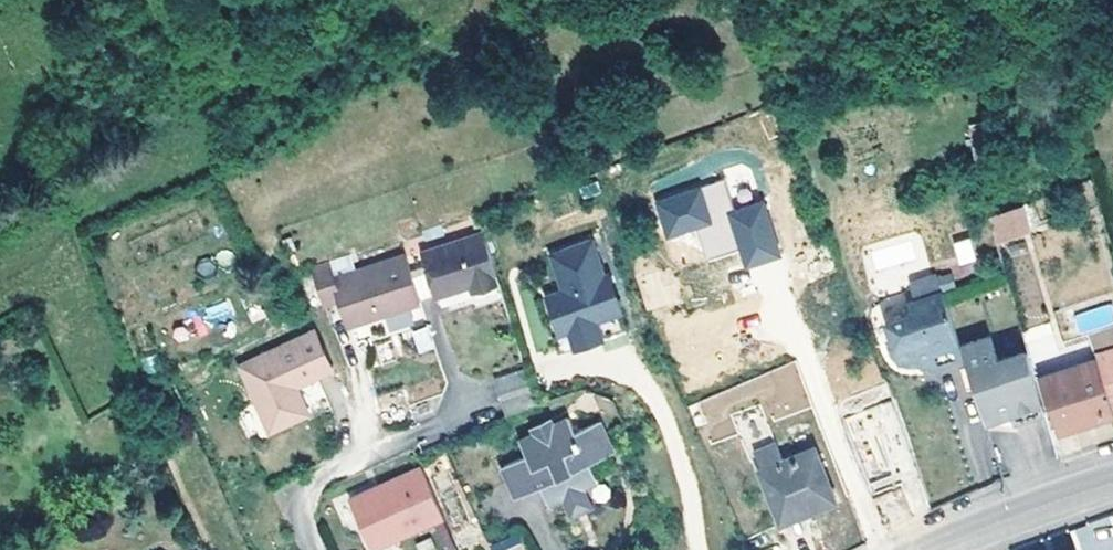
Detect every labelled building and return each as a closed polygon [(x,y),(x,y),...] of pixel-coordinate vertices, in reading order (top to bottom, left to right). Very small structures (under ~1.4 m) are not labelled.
[(707,262),(740,251),(727,213),(735,210),(725,180),(697,190),(710,228),(697,233),(707,262)] [(656,204),(668,242),(697,233),(710,228),(697,190),(656,204)] [(740,251),(744,269),(782,257),(765,201),(735,210),(727,213),(740,251)] [(1031,228),(1023,203),(989,216),(996,240),(1031,228)] [(957,265),(975,262),(971,238),(953,241),(957,265)] [(484,239),(424,259),(428,271),(436,299),(437,302),(472,291),(474,297),(500,288),(484,239)] [(603,240),(563,250),(572,286),(555,290),(564,326),(626,311),(617,275),(612,276),(603,240)] [(407,262),(346,282),(363,327),(397,315),(421,307),(407,262)] [(336,285),(330,268),(314,274),(328,312),(343,306),(351,330),(363,327),(346,282),(336,285)] [(428,271),(412,276),(420,304),(436,299),(428,271)] [(673,298),(668,285),(640,295),(646,310),(673,298)] [(930,368),(964,357),(959,341),(943,286),(908,298),(914,317),(898,322),(892,334),(900,359),(919,354),(920,358),(927,356),(928,362),(930,368)] [(245,303),(252,317),(261,312),(254,299),(245,303)] [(631,330),(626,311),(564,326),(555,328),(560,347),(631,330)] [(411,334),(418,353),(434,348),(427,328),(411,334)] [(990,332),(959,341),(964,357),(984,421),(1008,412),(1013,424),(1046,414),(1027,347),(997,357),(990,332)] [(330,372),(314,335),(243,368),(272,431),(307,414),(295,388),(330,372)] [(1096,352),(1098,359),(1112,407),(1112,347),(1096,352)] [(1098,359),(1045,376),(1061,428),(1112,413),(1112,407),(1098,359)] [(590,460),(612,450),(598,420),(576,430),(569,415),(553,423),(550,418),(534,425),(535,429),(518,437),(526,453),(502,463),(516,493),(539,483),(546,500),(564,492),(582,485),(599,477),(590,460)] [(783,460),(776,442),(755,451),(763,468),(759,469),(777,515),(809,502),(812,510),(835,501),(815,447),(783,460)] [(438,503),(423,469),(353,500),(375,549),(394,540),(391,534),(442,512),(438,503)] [(582,485),(564,492),(572,509),(588,502),(582,485)] [(781,523),(812,510),(809,502),(777,515),(781,523)] [(391,534),(394,540),(445,517),(442,512),(391,534)] [(1076,526),(1082,549),(1112,549),(1112,517),(1076,526)] [(434,528),(436,549),(451,549),(449,527),(434,528)] [(520,534),(493,547),(495,549),(515,549),(525,545),(520,534)]
